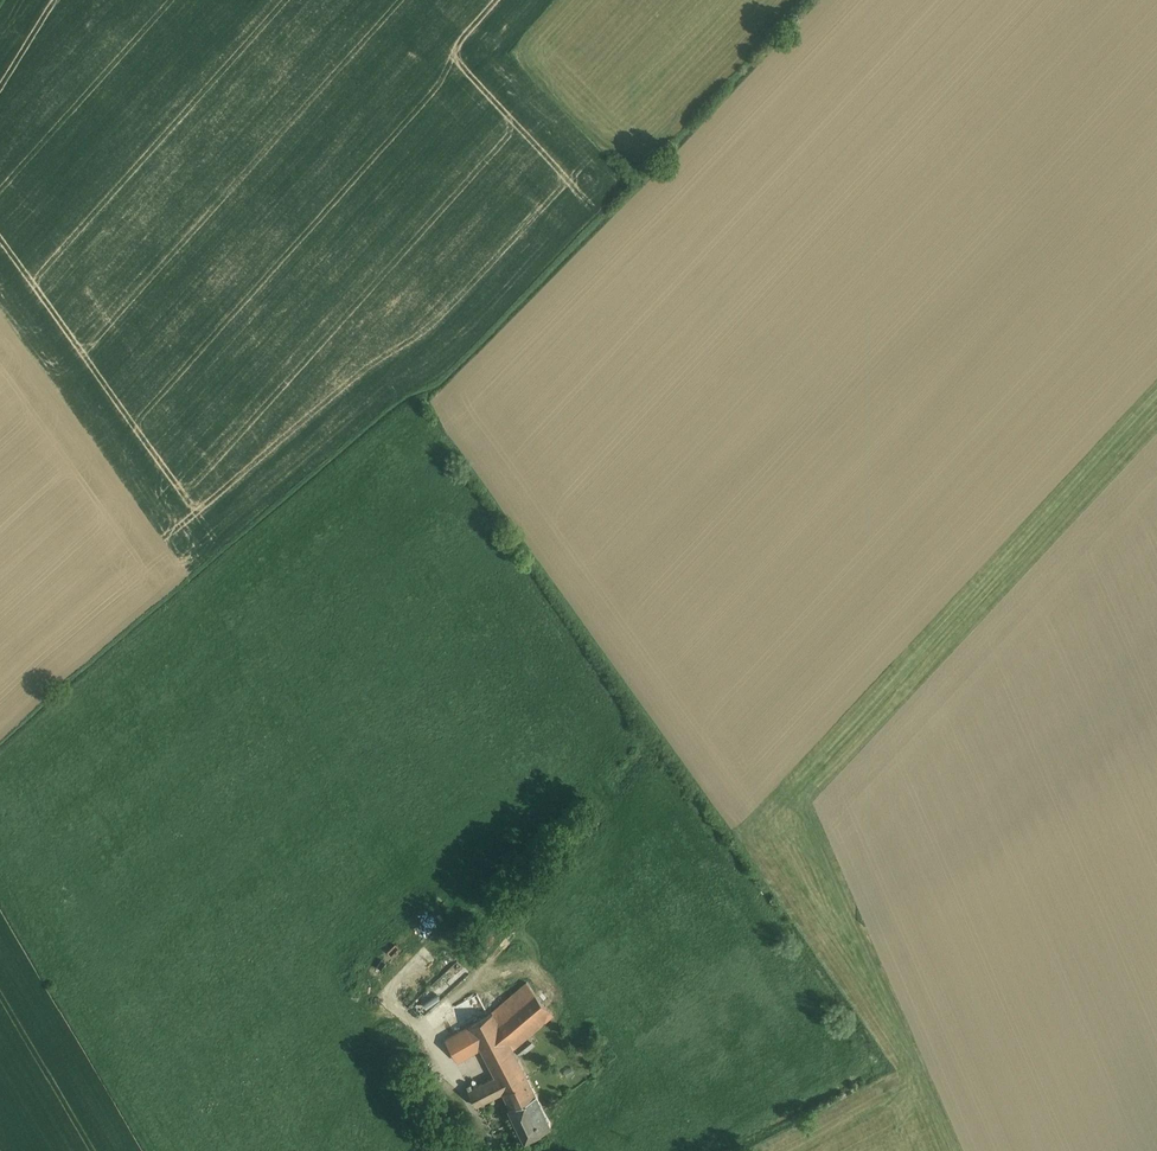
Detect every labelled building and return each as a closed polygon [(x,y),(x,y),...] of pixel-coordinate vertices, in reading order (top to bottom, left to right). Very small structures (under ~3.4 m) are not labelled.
[(374,974),(401,944),(394,938),(367,968),(374,974)] [(527,983),(493,1012),(463,1030),(476,1051),(481,1048),(495,1076),(503,1092),(510,1107),(536,1095),(509,1041),(548,1008),(527,983)] [(404,1011),(416,1023),(436,1004),(425,992),(404,1011)] [(463,1030),(446,1039),(458,1061),(476,1051),(463,1030)] [(436,1074),(428,1060),(415,1068),(423,1082),(436,1074)] [(495,1076),(469,1089),(477,1105),(503,1092),(495,1076)] [(536,1095),(510,1107),(526,1139),(552,1126),(536,1095)]
